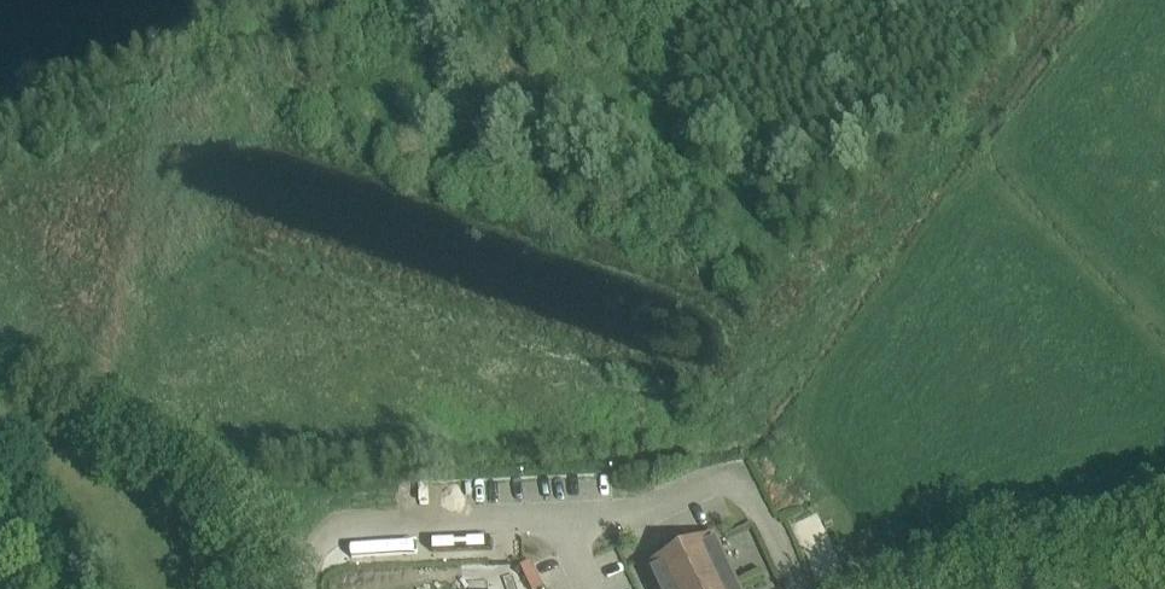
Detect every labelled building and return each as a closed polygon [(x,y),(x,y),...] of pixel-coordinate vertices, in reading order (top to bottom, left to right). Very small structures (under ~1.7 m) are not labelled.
[(714,538),(650,569),(659,588),(738,588),(714,538)]
